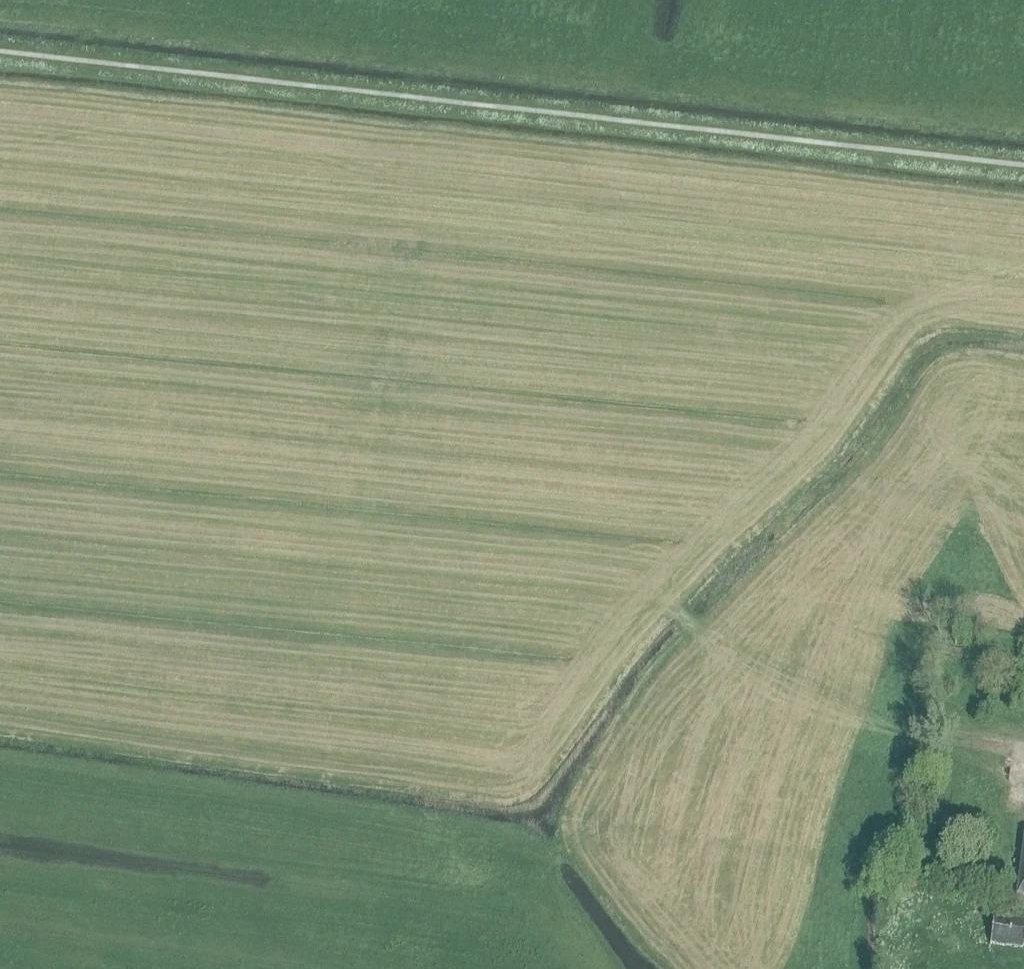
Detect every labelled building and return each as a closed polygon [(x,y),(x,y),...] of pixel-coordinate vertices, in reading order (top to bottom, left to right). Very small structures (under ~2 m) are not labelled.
[(1023,897),(1023,836),(1016,896),(1023,897)] [(993,919),(989,944),(1022,949),(1023,944),(1023,923),(993,919)]
